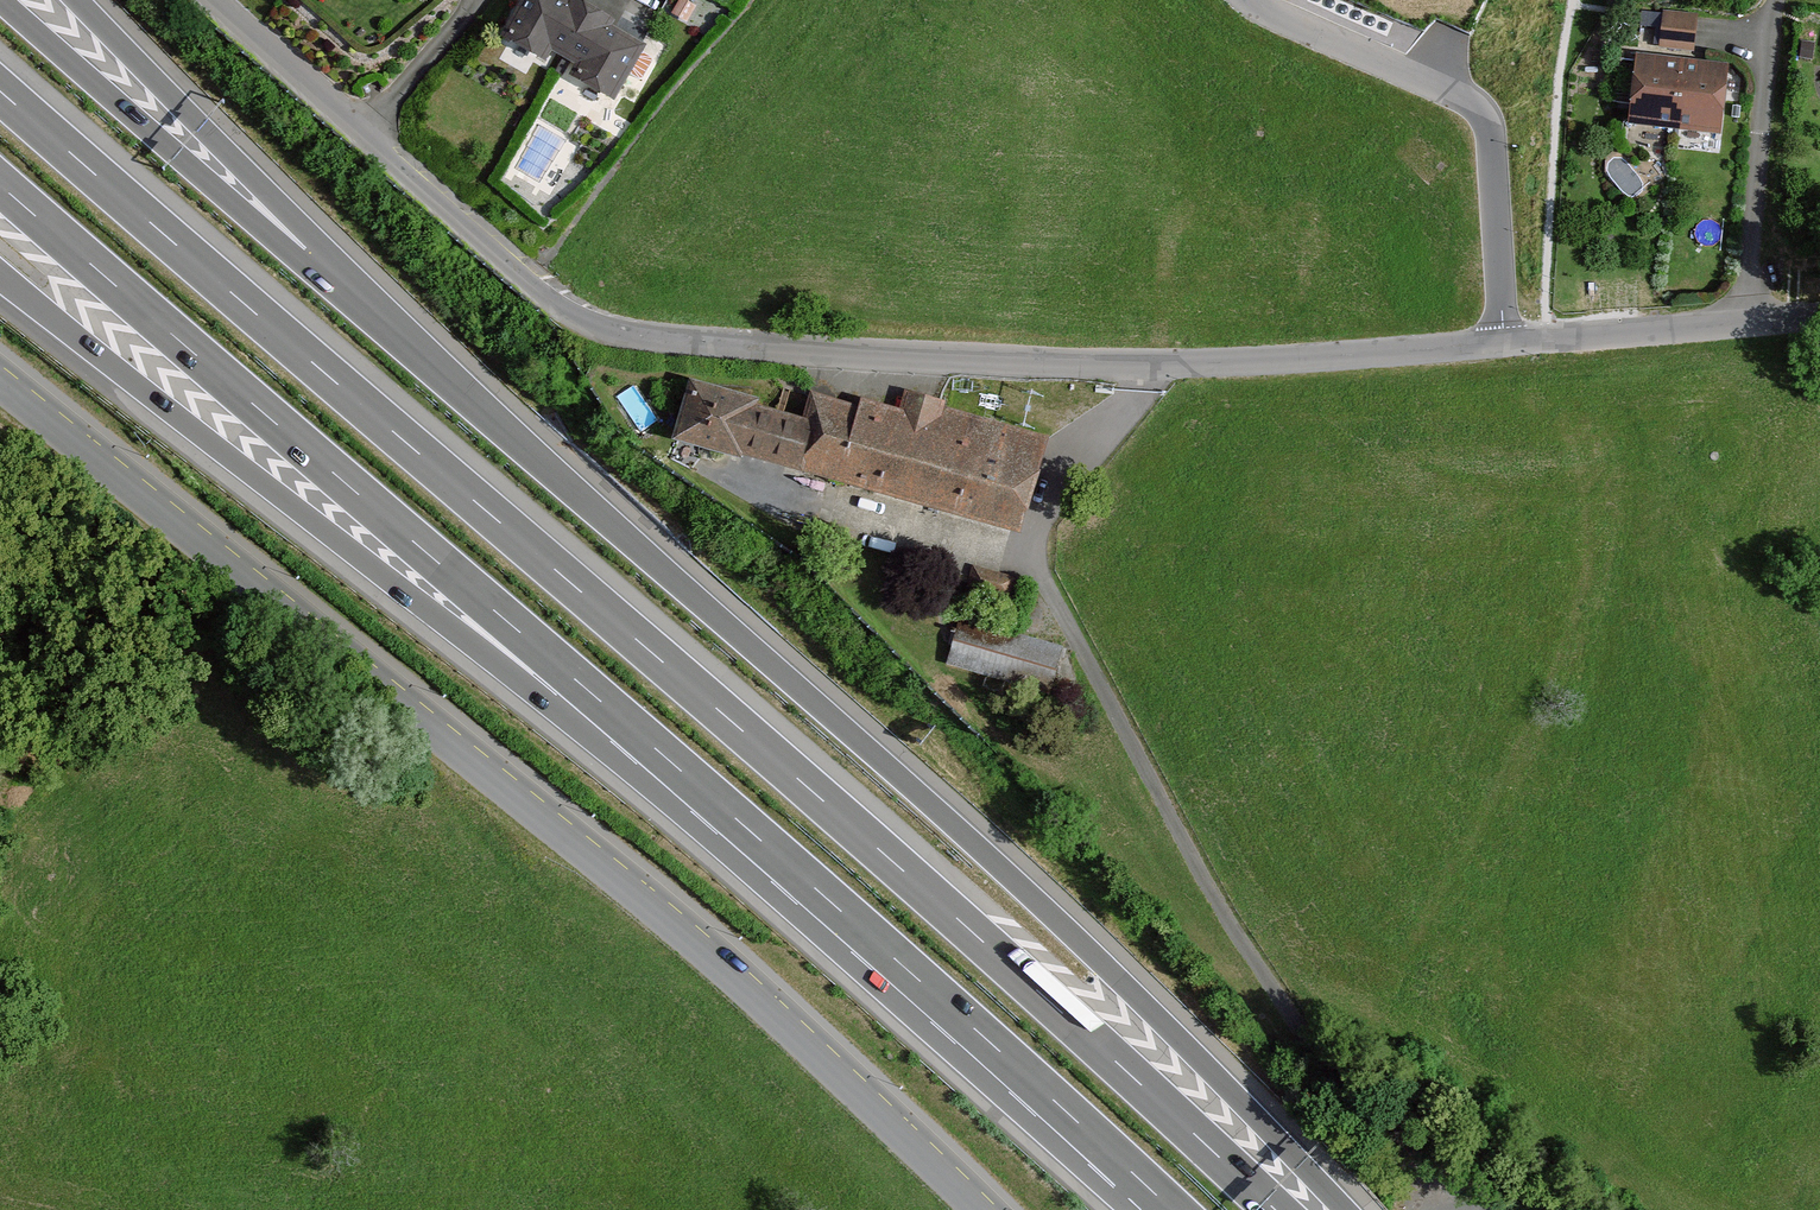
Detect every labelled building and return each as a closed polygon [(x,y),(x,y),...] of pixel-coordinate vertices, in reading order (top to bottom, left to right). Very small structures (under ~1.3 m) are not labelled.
[(568,0),(513,0),(496,29),(550,59),(555,51),(585,67),(580,76),(616,97),(644,47),(608,27),(613,18),(581,0),(568,0)] [(1698,18),(1661,15),(1658,51),(1694,54),(1698,18)] [(1727,65),(1638,57),(1631,126),(1720,135),(1727,65)] [(762,397),(694,378),(677,438),(748,457),(748,454),(1024,528),(1049,435),(946,407),(948,401),(908,390),(902,409),(865,399),(863,407),(812,393),(805,416),(760,404),(762,397)] [(1061,644),(961,618),(949,661),(1050,687),(1061,644)]
